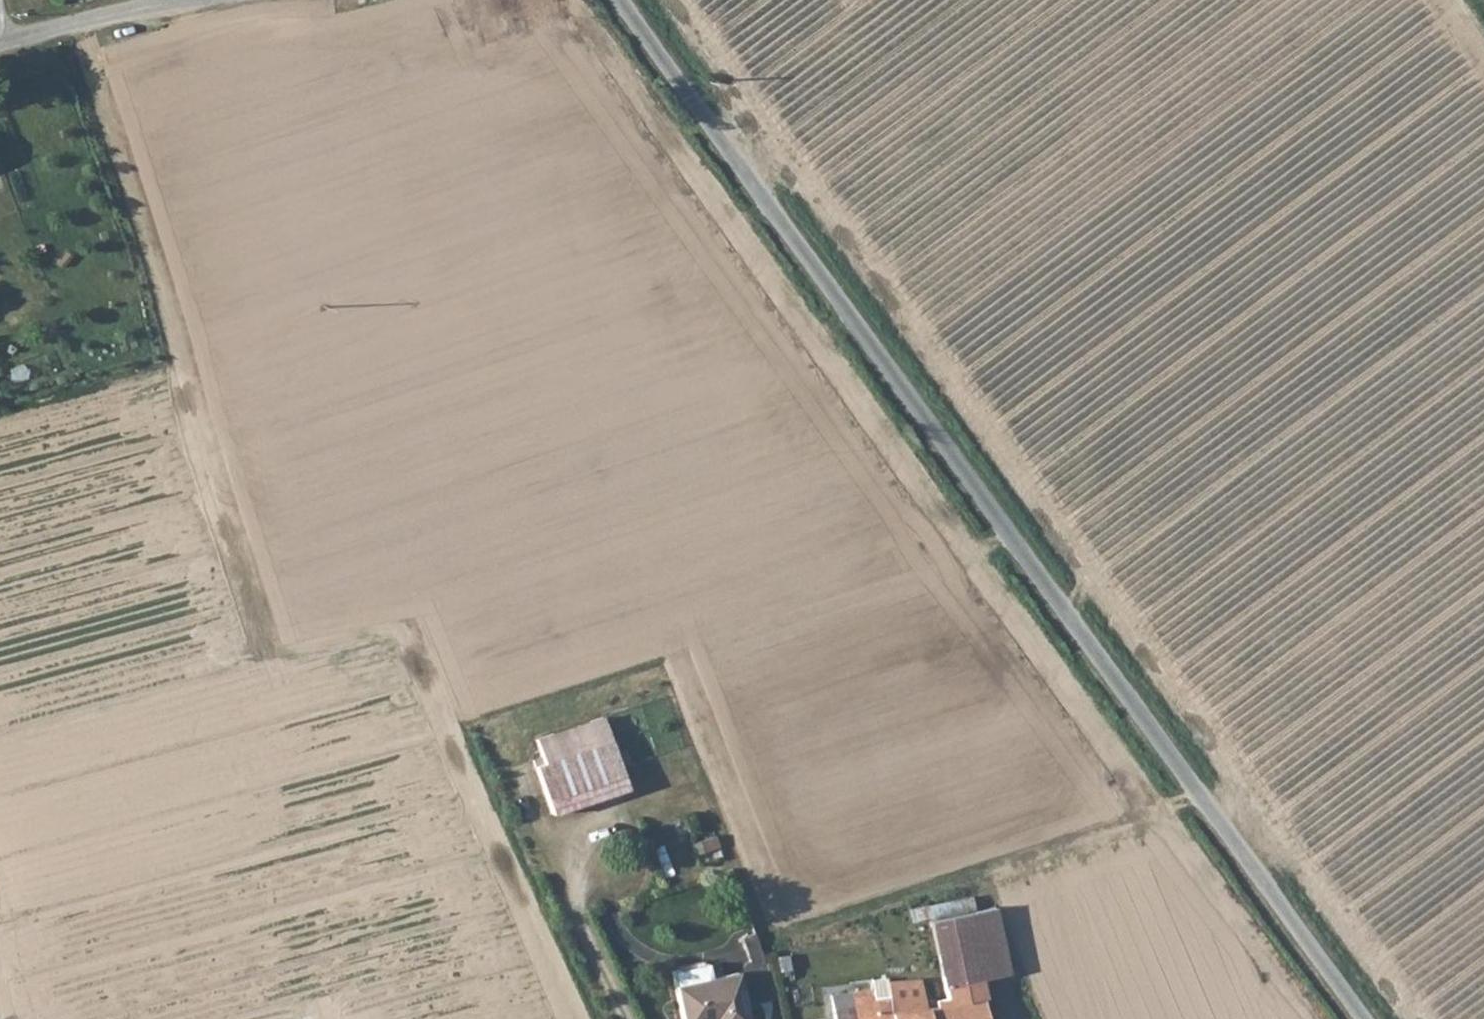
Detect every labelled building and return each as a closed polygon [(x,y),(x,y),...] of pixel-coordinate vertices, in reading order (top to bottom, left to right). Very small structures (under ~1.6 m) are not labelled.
[(619,791),(603,744),(527,770),(543,816),(619,791)] [(980,910),(975,911),(996,976),(1004,974),(980,910)] [(925,1015),(926,1018),(987,1018),(978,982),(996,976),(975,911),(920,928),(947,1003),(937,1006),(939,1012),(925,1015)] [(766,960),(758,938),(746,943),(753,963),(766,960)] [(741,979),(714,985),(711,971),(676,979),(686,1018),(750,1018),(741,979)] [(925,1015),(918,982),(884,986),(885,1002),(870,1002),(870,996),(830,998),(833,1018),(926,1018),(925,1015)]
